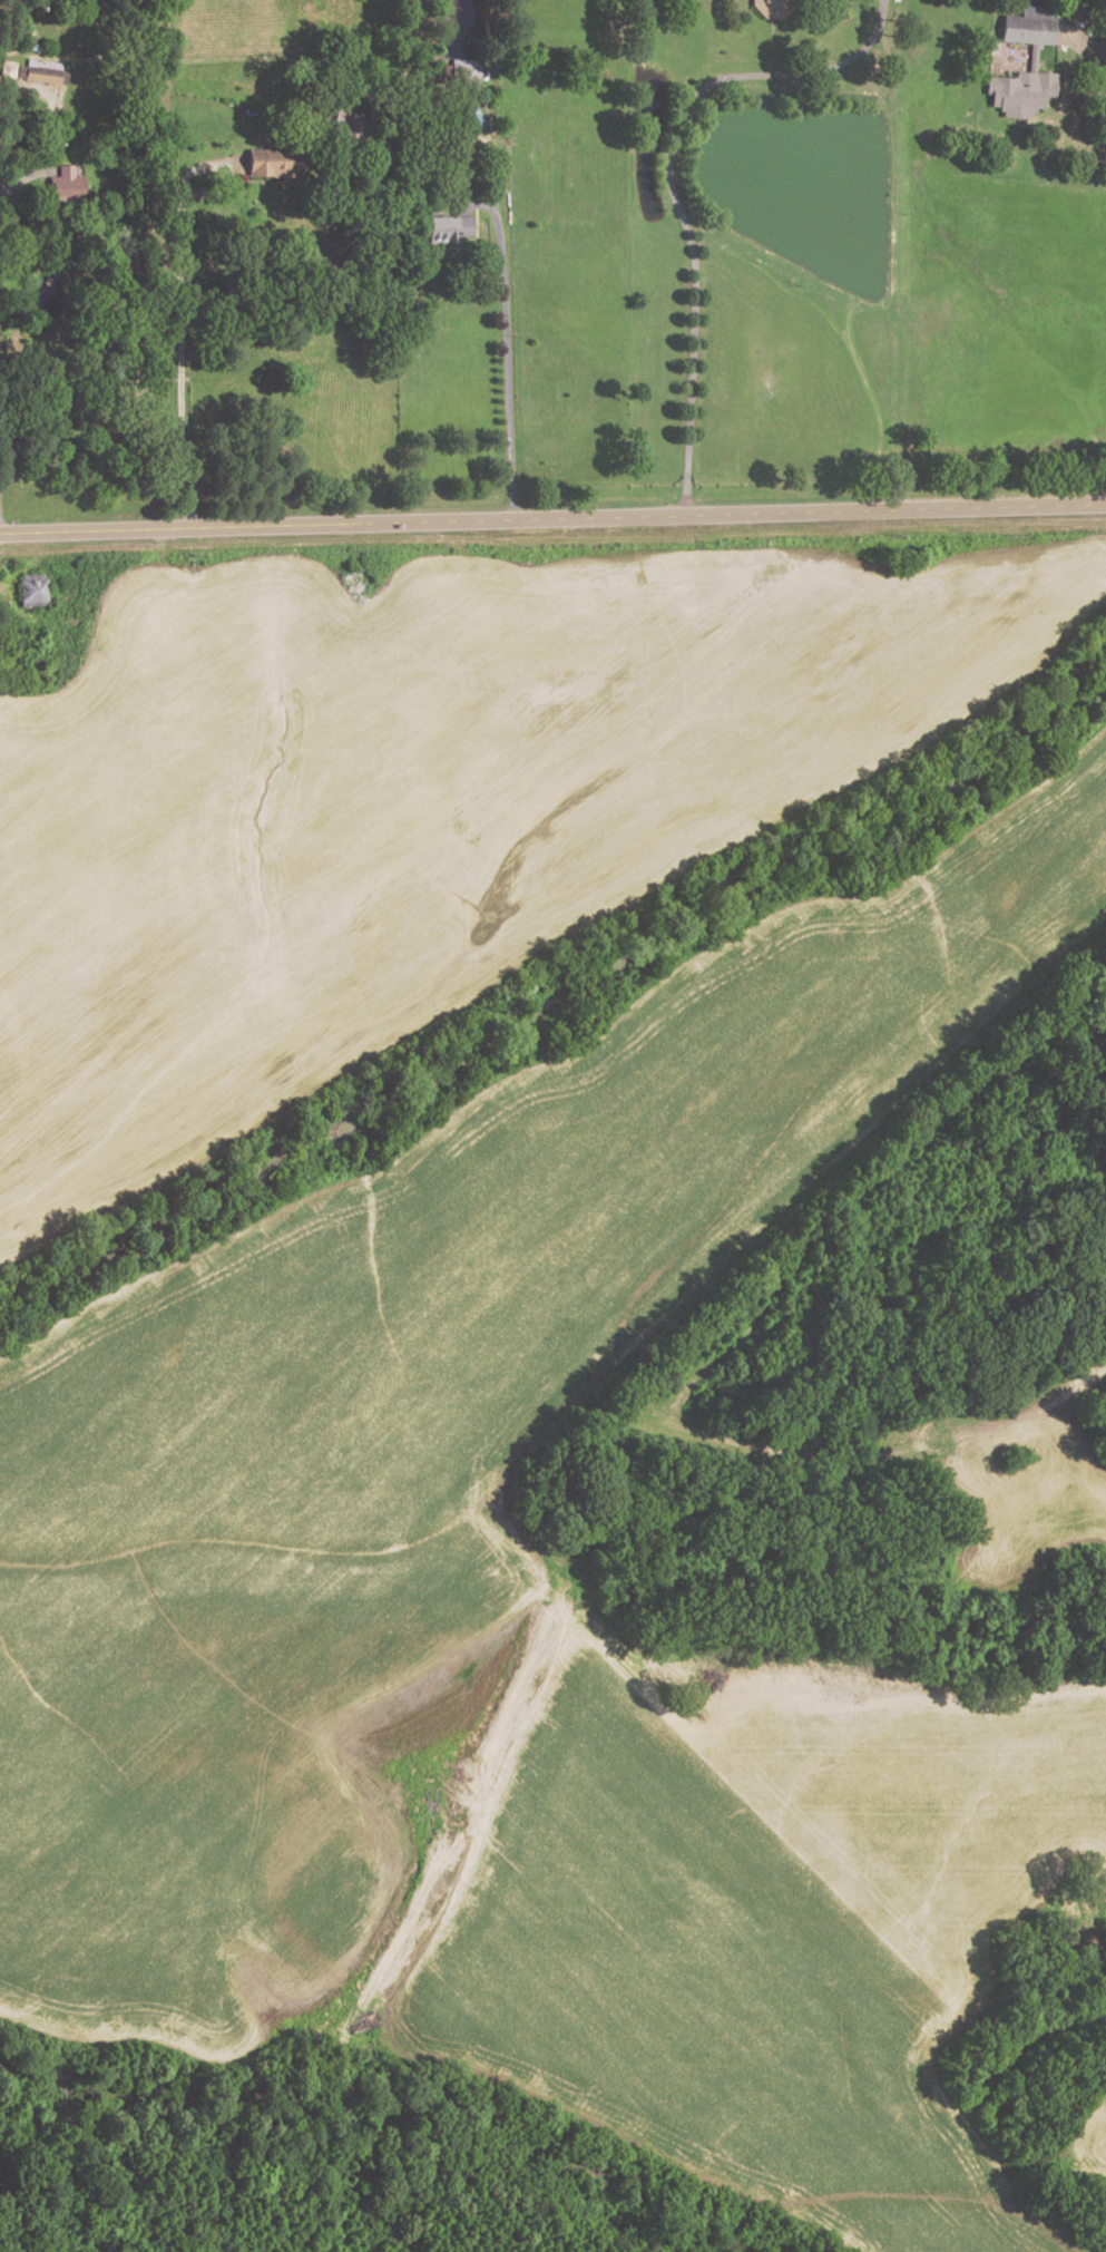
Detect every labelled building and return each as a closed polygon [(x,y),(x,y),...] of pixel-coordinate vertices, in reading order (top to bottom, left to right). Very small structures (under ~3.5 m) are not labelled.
[(751,7),(751,0),(794,0),(794,8),(781,19),(771,19),(764,19),(751,7)] [(1051,43),(1037,42),(1030,42),(999,40),(1001,16),(1019,17),(1020,0),(1055,2),(1051,43)] [(29,49),(39,50),(40,42),(29,40),(29,49)] [(1030,42),(1037,42),(1035,72),(1028,72),(1030,42)] [(25,78),(58,84),(61,64),(27,58),(25,78)] [(454,87),(478,87),(479,59),(455,59),(454,87)] [(14,62),(12,76),(0,74),(1,60),(14,62)] [(986,77),(1016,78),(1016,72),(1028,72),(1035,72),(1056,74),(1055,96),(1044,96),(1044,108),(1035,107),(1035,113),(1030,113),(1030,118),(1000,117),(1000,110),(997,110),(998,105),(990,105),(990,92),(985,92),(986,77)] [(473,130),(483,124),(471,103),(461,108),(473,130)] [(247,150),(247,176),(301,176),(301,149),(247,150)] [(72,176),(72,166),(57,166),(57,176),(50,177),(50,202),(84,201),(82,176),(72,176)] [(453,238),(471,237),(471,217),(428,218),(429,247),(453,246),(453,238)] [(17,576),(43,574),(47,607),(20,610),(17,576)]
